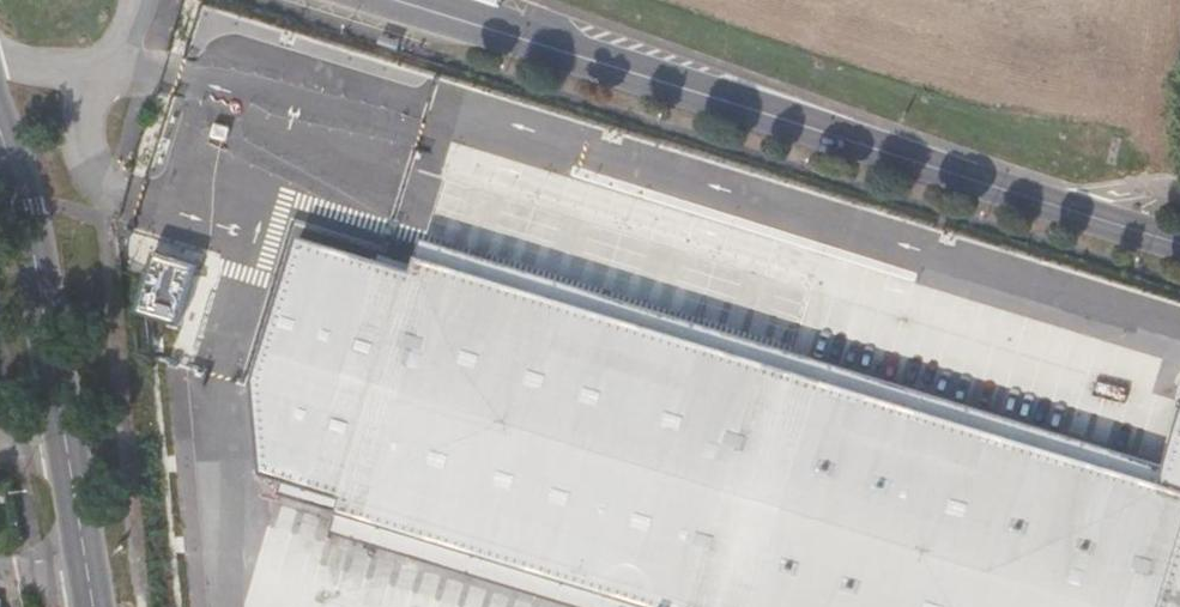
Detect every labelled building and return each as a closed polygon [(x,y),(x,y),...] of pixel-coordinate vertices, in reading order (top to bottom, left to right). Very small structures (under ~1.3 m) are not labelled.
[(1173,481),(1170,492),(430,263),(427,269),(424,282),(389,271),(311,247),(268,384),(275,473),(296,479),(355,498),(352,509),(350,515),(642,606),(1179,606),(1179,460),(1173,481)] [(432,251),(430,263),(1170,492),(1173,481),(432,251)] [(197,271),(153,257),(134,319),(178,333),(197,271)] [(393,258),(389,271),(424,282),(427,269),(393,258)] [(293,491),(352,509),(355,498),(296,479),(293,491)] [(606,606),(642,606),(350,515),(346,525),(606,606)]
